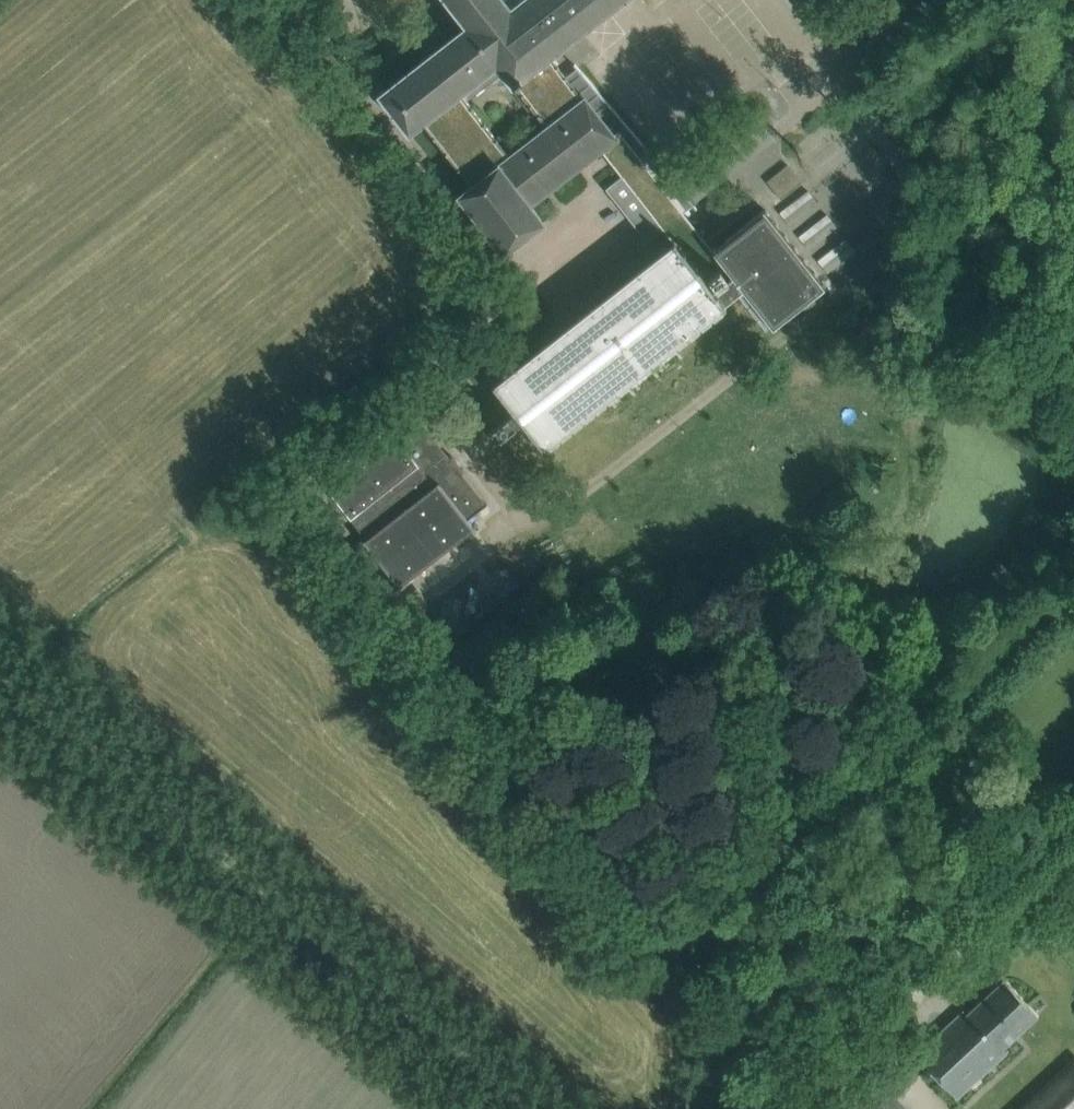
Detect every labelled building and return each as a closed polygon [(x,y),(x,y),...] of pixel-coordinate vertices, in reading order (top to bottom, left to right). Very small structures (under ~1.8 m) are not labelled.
[(468,26),(380,93),(409,131),(421,121),(471,186),(459,195),(504,252),(543,222),(530,204),(600,150),(621,177),(605,189),(647,242),(663,229),(673,242),(493,384),(516,413),(508,417),(493,428),(501,439),(516,427),(521,420),(544,449),(726,307),(724,304),(742,289),(771,328),(773,327),(825,287),(764,210),(712,251),(684,213),(692,206),(696,210),(697,209),(694,205),(697,202),(685,189),(680,194),(651,155),(652,154),(575,64),(574,65),(576,68),(566,76),(550,55),(621,0),(448,0),(468,26)] [(780,198),(801,181),(787,164),(766,181),(780,198)] [(387,427),(320,480),(354,523),(366,538),(363,540),(400,587),(475,528),(468,519),(487,504),(412,408),(387,427)] [(1002,1048),(1037,1016),(1004,980),(967,1015),(963,1011),(916,1054),(956,1098),(1006,1052),(1002,1048)] [(1023,1108),(1073,1108),(1073,1062),(1023,1108)] [(868,1094),(882,1108),(918,1108),(903,1092),(893,1101),(879,1084),(868,1094)]
